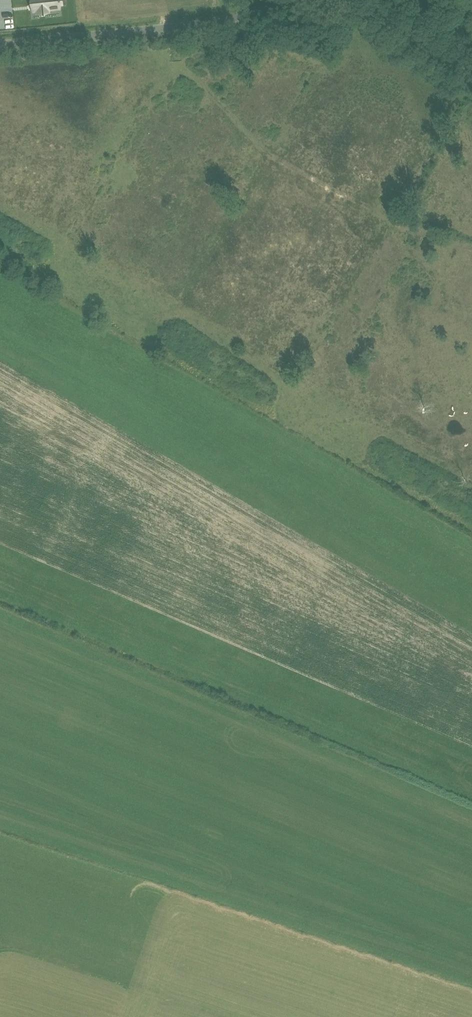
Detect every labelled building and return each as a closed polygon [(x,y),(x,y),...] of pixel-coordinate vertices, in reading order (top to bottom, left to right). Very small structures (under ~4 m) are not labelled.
[(48,11),(48,10),(59,9),(58,3),(59,2),(58,0),(32,0),(33,12),(35,12),(48,11)]
